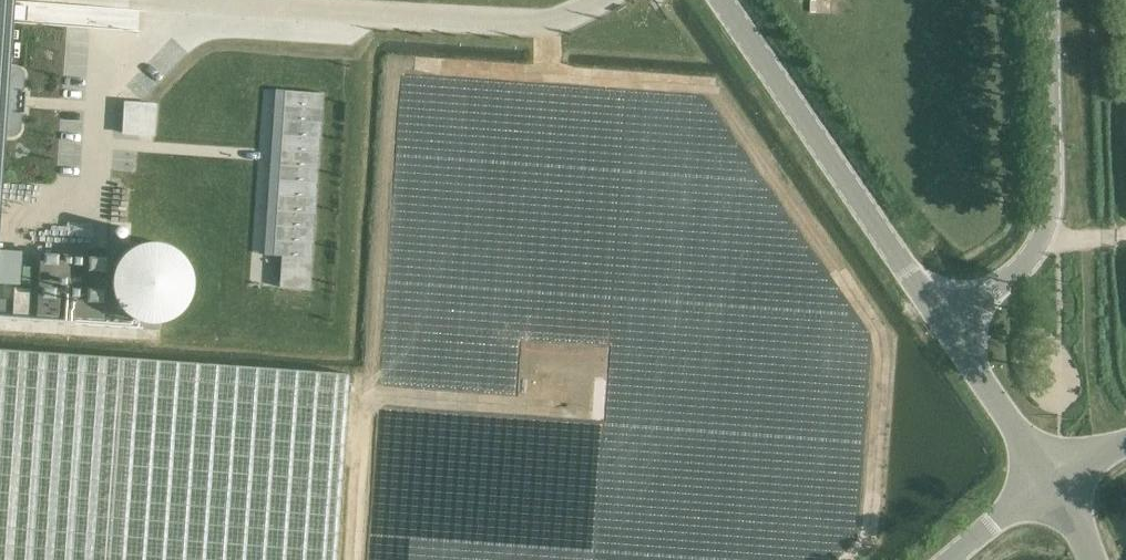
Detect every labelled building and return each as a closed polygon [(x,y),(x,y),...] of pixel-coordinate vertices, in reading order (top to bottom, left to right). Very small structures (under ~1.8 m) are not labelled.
[(5,135),(10,135),(13,135),(16,133),(18,130),(19,127),(20,114),(23,114),(24,107),(20,107),(21,97),(25,98),(25,91),(22,91),(23,77),(22,73),(20,70),(18,68),(14,67),(9,67),(14,2),(14,0),(0,0),(0,209),(5,135)] [(284,105),(323,108),(324,93),(285,90),(284,105)] [(322,123),(323,108),(284,105),(283,120),(322,123)] [(283,120),(281,135),(321,138),(322,123),(283,120)] [(281,135),(280,150),(320,153),(321,138),(281,135)] [(280,150),(279,165),(319,168),(320,153),(280,150)] [(279,165),(278,180),(317,183),(319,168),(279,165)] [(278,180),(277,195),(316,198),(317,183),(278,180)] [(277,195),(276,210),(315,213),(316,198),(277,195)] [(276,210),(275,225),(314,228),(315,213),(276,210)] [(275,225),(274,240),(313,243),(314,228),(275,225)] [(273,255),(281,256),(312,258),(313,243),(274,240),(273,255)] [(40,254),(36,315),(103,318),(106,257),(40,254)] [(312,258),(281,256),(279,286),(310,288),(312,258)] [(14,288),(13,313),(27,314),(29,289),(14,288)] [(336,558),(348,373),(0,349),(0,559),(335,559),(336,558)]
